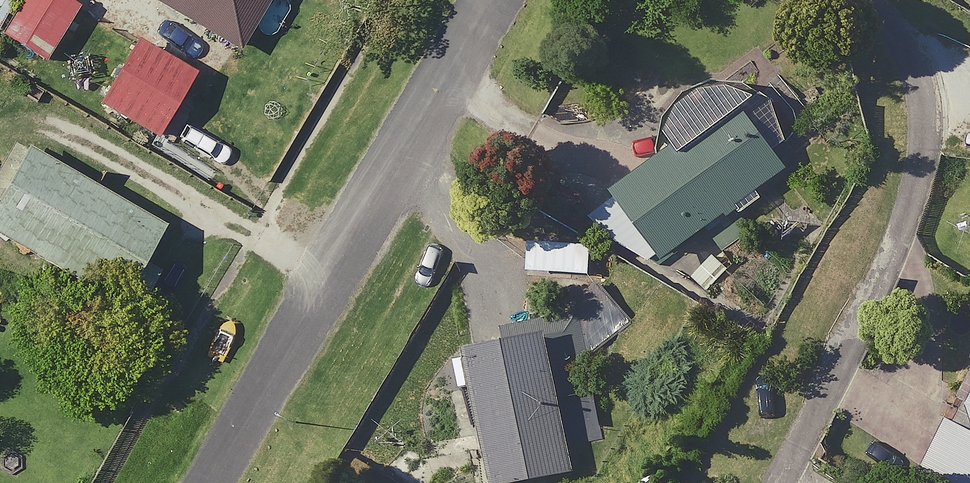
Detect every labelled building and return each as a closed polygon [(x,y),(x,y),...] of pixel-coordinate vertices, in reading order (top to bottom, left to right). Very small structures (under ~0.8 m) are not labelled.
[(38,60),(50,38),(72,1),(71,0),(0,0),(0,38),(38,60)] [(149,16),(184,35),(192,20),(235,44),(261,0),(159,0),(149,16)] [(186,70),(130,36),(94,97),(150,130),(186,70)] [(789,136),(728,51),(647,108),(667,136),(586,194),(636,265),(798,149),(789,136)] [(15,139),(0,165),(0,236),(127,305),(150,263),(135,254),(156,216),(15,139)] [(592,420),(569,296),(459,317),(489,480),(568,465),(561,426),(592,420)] [(915,468),(943,482),(969,482),(969,365),(915,468)]
